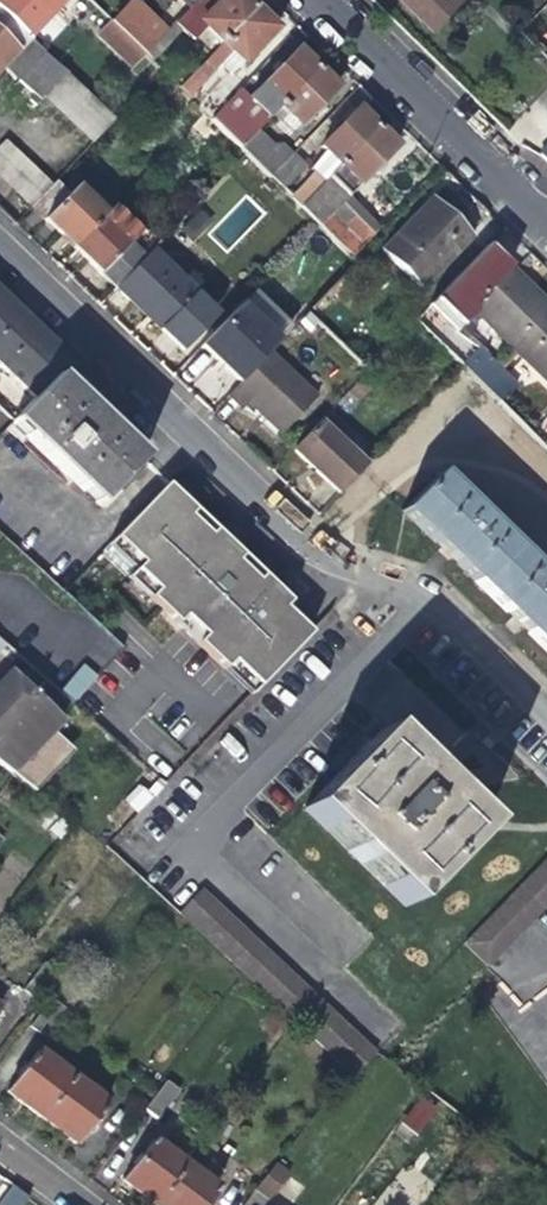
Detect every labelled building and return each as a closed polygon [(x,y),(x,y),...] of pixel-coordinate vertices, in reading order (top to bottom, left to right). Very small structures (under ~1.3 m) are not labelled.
[(58,0),(0,0),(0,15),(28,42),(64,6),(58,0)] [(141,57),(163,34),(128,0),(106,22),(141,57)] [(181,16),(197,0),(165,0),(165,1),(181,16)] [(215,47),(252,9),(244,0),(220,0),(215,6),(208,0),(197,0),(181,16),(169,29),(185,45),(198,32),(215,47)] [(435,31),(465,0),(403,0),(435,31)] [(273,29),(252,9),(215,47),(174,89),(185,99),(219,64),(229,74),(273,29)] [(28,42),(0,15),(0,71),(2,70),(38,105),(43,101),(91,147),(112,125),(28,42)] [(128,69),(141,57),(106,22),(100,17),(88,29),(128,69)] [(207,121),(236,150),(254,132),(269,116),(277,109),(314,69),(305,60),(296,50),(259,89),(248,80),(207,121)] [(324,78),(314,69),(277,109),(269,116),(289,136),(334,89),(324,78)] [(206,118),(230,93),(217,80),(193,105),(206,118)] [(318,150),(327,158),(337,168),(375,128),(366,120),(356,110),(318,150)] [(395,147),(375,128),(337,168),(323,182),(297,209),(316,227),(349,260),(369,240),(335,206),(395,147)] [(266,178),(267,177),(277,168),(287,157),(289,155),(277,144),(267,145),(254,132),(236,150),(266,178)] [(30,210),(50,189),(5,145),(0,150),(0,181),(30,210)] [(296,167),(287,157),(277,168),(267,177),(277,186),(296,167)] [(327,158),(313,173),(323,182),(337,168),(327,158)] [(323,182),(313,173),(287,199),(297,209),(323,182)] [(55,185),(50,189),(30,210),(59,238),(73,251),(99,224),(109,215),(80,188),(69,199),(55,185)] [(428,201),(381,253),(419,289),(467,238),(448,221),(428,201)] [(142,265),(99,224),(73,251),(95,272),(116,292),(142,265)] [(546,325),(546,306),(522,281),(509,269),(504,274),(491,262),(482,253),(428,310),(456,336),(475,316),(517,356),(546,325)] [(151,256),(142,265),(116,292),(129,305),(158,333),(192,297),(193,297),(151,256)] [(202,308),(192,297),(158,333),(167,342),(179,354),(209,326),(197,315),(202,308)] [(23,319),(4,300),(1,304),(0,303),(0,341),(23,319)] [(219,366),(239,386),(266,357),(278,345),(240,308),(201,349),(219,366)] [(0,341),(0,371),(32,402),(53,381),(70,364),(53,348),(50,351),(43,344),(36,338),(39,334),(23,319),(0,341)] [(517,356),(546,386),(546,325),(517,356)] [(239,386),(235,391),(227,399),(243,414),(249,408),(263,421),(280,437),(314,401),(266,357),(239,386)] [(462,369),(483,390),(491,382),(470,361),(462,369)] [(507,395),(492,380),(491,382),(483,390),(498,405),(507,395)] [(83,409),(53,381),(32,402),(31,402),(10,425),(96,508),(140,464),(124,449),(83,409)] [(313,473),(338,496),(364,468),(339,444),(345,437),(326,420),(293,454),(313,473)] [(534,440),(546,452),(546,427),(534,440)] [(441,552),(475,585),(491,566),(509,583),(527,565),(439,479),(403,515),(441,552)] [(195,649),(222,675),(230,667),(234,671),(258,646),(264,652),(283,633),(272,623),(282,613),(287,607),(277,597),(259,581),(254,586),(234,566),(239,561),(212,534),(206,540),(186,521),(191,515),(163,489),(98,558),(126,584),(133,576),(153,596),(146,603),(174,629),(181,622),(202,641),(195,649)] [(212,534),(191,515),(186,521),(206,540),(212,534)] [(259,581),(239,561),(234,566),(254,586),(259,581)] [(546,656),(546,584),(527,565),(509,583),(491,566),(475,585),(517,626),(546,656)] [(133,576),(126,584),(146,603),(153,596),(133,576)] [(230,667),(222,675),(249,700),(308,638),(282,613),(272,623),(283,633),(264,652),(258,646),(234,671),(230,667)] [(181,622),(174,629),(195,649),(202,641),(181,622)] [(56,693),(69,706),(94,681),(80,668),(56,693)] [(9,777),(59,723),(8,678),(0,686),(0,771),(9,777)] [(381,735),(304,813),(403,911),(480,832),(433,786),(381,735)] [(138,814),(163,789),(142,771),(118,795),(138,814)] [(546,906),(546,859),(463,949),(487,971),(546,906)] [(195,923),(349,1083),(373,1059),(206,887),(182,909),(197,921),(195,923)] [(19,1103),(41,1119),(72,1080),(37,1053),(6,1092),(19,1103)] [(161,1120),(180,1088),(165,1079),(145,1111),(161,1120)] [(106,1106),(72,1080),(41,1119),(58,1133),(75,1146),(106,1106)] [(417,1134),(438,1110),(422,1096),(401,1120),(417,1134)] [(152,1204),(155,1204),(185,1167),(153,1143),(123,1183),(136,1193),(152,1204)] [(185,1167),(155,1204),(203,1204),(215,1190),(207,1184),(223,1163),(203,1147),(187,1168),(185,1167)] [(265,1204),(266,1204),(287,1178),(274,1167),(252,1195),(265,1204)] [(29,1202),(15,1191),(4,1204),(27,1204),(29,1202)]
